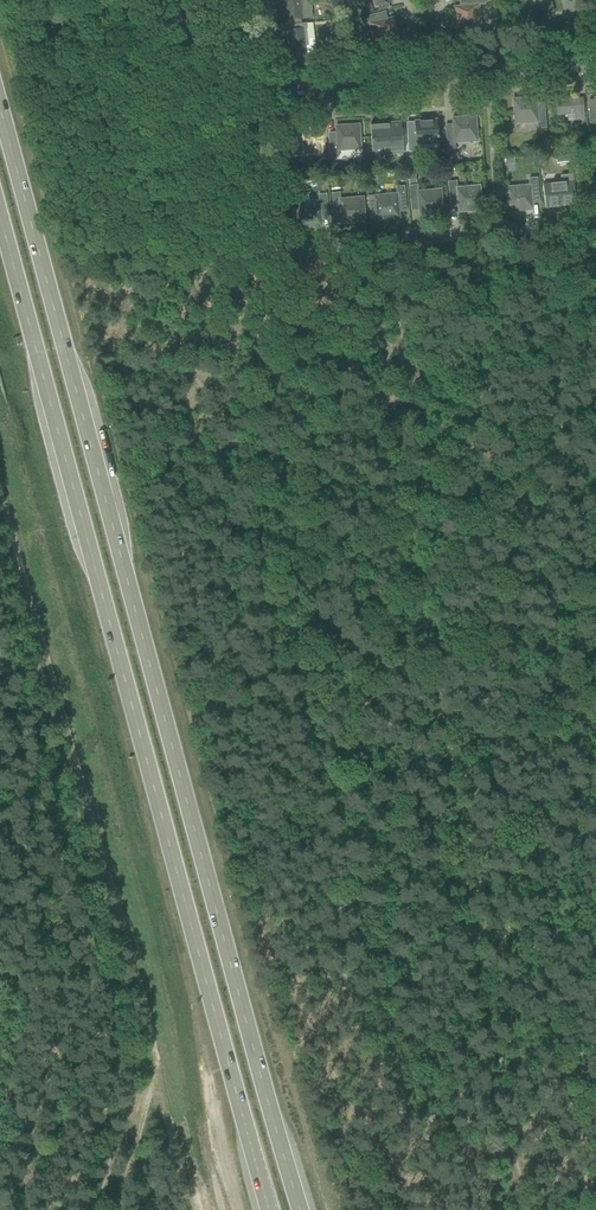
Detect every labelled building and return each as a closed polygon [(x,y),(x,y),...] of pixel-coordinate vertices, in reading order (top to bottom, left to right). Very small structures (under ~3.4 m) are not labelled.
[(291,24),(301,23),(300,19),(302,19),(300,0),(285,0),(287,20),(290,20),(291,24)] [(376,6),(378,5),(379,11),(389,8),(388,3),(391,3),(390,0),(375,0),(376,6)] [(460,6),(454,7),(457,30),(481,27),(478,5),(485,4),(484,0),(465,0),(465,6),(460,6)] [(536,4),(538,16),(552,12),(550,0),(535,0),(536,4)] [(370,3),(363,5),(365,12),(372,10),(370,3)] [(483,23),(498,24),(499,10),(484,9),(483,23)] [(382,20),(380,13),(361,18),(363,25),(370,23),(375,46),(398,40),(393,18),(382,20)] [(301,23),(291,24),(291,30),(289,30),(291,56),(296,55),(297,62),(315,60),(314,53),(306,54),(303,29),(301,29),(301,23)] [(546,128),(544,108),(537,109),(536,98),(513,99),(515,123),(538,121),(538,128),(546,128)] [(556,100),(557,112),(557,115),(575,114),(575,120),(584,120),(582,99),(556,100)] [(453,129),(446,130),(447,149),(455,149),(455,142),(477,141),(476,117),(453,118),(453,129)] [(415,130),(407,131),(408,152),(422,151),(421,143),(438,142),(438,138),(439,138),(438,135),(437,120),(414,121),(415,130)] [(392,123),(370,124),(371,139),(371,143),(372,155),(403,153),(402,134),(401,122),(392,123)] [(335,138),(328,138),(330,158),(338,158),(337,151),(361,149),(359,125),(335,127),(335,129),(335,133),(335,138)] [(313,128),(291,130),(293,157),(323,155),(322,141),(314,142),(313,128)] [(577,154),(567,155),(569,166),(578,165),(577,154)] [(561,182),(542,184),(544,207),(575,204),(573,181),(572,174),(560,175),(561,182)] [(326,177),(317,177),(318,186),(326,186),(326,177)] [(539,197),(538,186),(537,178),(529,179),(530,186),(507,188),(509,211),(533,209),(531,198),(539,197)] [(591,183),(587,183),(588,192),(591,191),(593,203),(595,203),(595,179),(590,180),(591,183)] [(455,181),(448,182),(450,201),(457,201),(458,212),(481,209),(479,186),(456,188),(455,181)] [(417,185),(409,186),(411,205),(418,205),(419,216),(443,213),(440,190),(417,192),(417,185)] [(397,194),(368,197),(370,219),(376,218),(376,220),(400,218),(399,207),(406,206),(404,186),(396,187),(397,194)] [(339,193),(331,193),(333,213),(340,212),(341,223),(365,221),(362,197),(339,200),(339,193)] [(319,201),(296,204),(299,227),(322,225),(321,214),(328,213),(326,194),(319,195),(319,201)]
